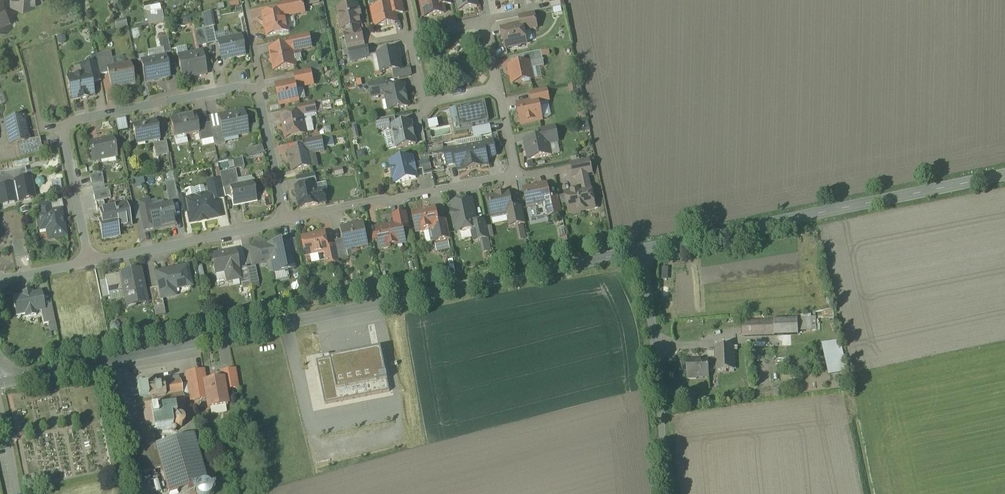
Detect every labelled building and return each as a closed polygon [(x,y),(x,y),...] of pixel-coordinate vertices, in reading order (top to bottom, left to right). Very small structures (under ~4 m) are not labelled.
[(12,25),(2,0),(0,0),(0,30),(12,25)] [(160,0),(145,4),(147,17),(163,13),(160,0)] [(285,3),(286,10),(287,16),(305,13),(302,0),(299,0),(285,3)] [(388,7),(394,6),(396,15),(404,13),(401,0),(386,0),(388,7)] [(424,18),(444,14),(443,6),(442,0),(421,0),(424,18)] [(460,11),(477,7),(476,0),(457,0),(460,11)] [(560,1),(550,3),(551,9),(562,7),(560,1)] [(357,6),(338,10),(341,23),(344,23),(346,34),(360,31),(359,27),(361,26),(359,19),(361,18),(360,11),(358,11),(357,6)] [(388,7),(372,10),(376,28),(397,24),(396,15),(394,6),(388,7)] [(286,10),(264,15),(264,16),(265,20),(264,22),(265,26),(266,27),(268,36),(280,34),(282,35),(288,34),(290,32),(289,30),(287,28),(285,17),(287,16),(286,10)] [(534,13),(519,16),(521,26),(522,26),(523,32),(537,29),(534,13)] [(521,26),(502,30),(506,48),(512,47),(514,48),(518,48),(520,46),(526,44),(523,32),(522,26),(521,26)] [(213,28),(204,30),(207,45),(217,43),(213,28)] [(204,30),(194,32),(197,47),(207,45),(204,30)] [(346,34),(345,34),(348,46),(363,43),(361,31),(346,34)] [(309,35),(292,38),(295,51),(312,47),(309,35)] [(168,38),(159,40),(162,55),(171,53),(168,38)] [(240,38),(219,42),(222,60),(244,55),(242,46),(239,46),(238,39),(240,38)] [(291,46),(271,50),(272,57),(271,57),(272,63),(273,63),(275,71),(295,67),(291,46)] [(367,47),(349,51),(351,62),(357,61),(356,58),(369,55),(367,47)] [(397,51),(379,55),(382,74),(401,70),(397,51)] [(541,52),(524,56),(525,65),(531,63),(532,69),(544,67),(541,52)] [(111,53),(96,56),(98,64),(100,76),(111,73),(110,69),(114,68),(111,53)] [(203,53),(178,58),(182,79),(207,74),(203,53)] [(166,57),(141,63),(145,83),(170,78),(166,57)] [(525,65),(510,68),(513,84),(523,82),(525,83),(530,82),(531,80),(532,80),(531,73),(533,72),(532,69),(531,63),(525,65)] [(98,64),(82,67),(84,76),(90,75),(91,83),(101,81),(100,76),(98,64)] [(114,68),(110,69),(111,73),(114,89),(134,85),(130,65),(114,68)] [(310,70),(264,79),(265,80),(295,73),(296,81),(294,82),(296,88),(313,84),(310,70)] [(84,76),(68,79),(72,99),(80,98),(80,100),(81,100),(81,99),(87,98),(88,98),(88,96),(94,95),(91,83),(90,75),(84,76)] [(294,82),(277,85),(280,105),(298,101),(296,88),(294,82)] [(377,83),(369,85),(372,98),(386,95),(385,90),(378,91),(377,83)] [(575,85),(569,87),(571,95),(577,94),(575,85)] [(404,86),(385,90),(386,95),(388,103),(390,104),(392,104),(393,110),(408,107),(404,86)] [(547,90),(530,93),(532,103),(538,102),(538,104),(549,101),(547,90)] [(322,102),(314,104),(316,112),(324,111),(322,102)] [(485,102),(450,109),(454,129),(489,122),(485,102)] [(532,103),(517,106),(521,124),(542,120),(538,104),(538,102),(532,103)] [(314,104),(297,107),(298,114),(302,113),(302,117),(316,114),(316,112),(314,104)] [(243,113),(219,117),(221,127),(224,138),(225,138),(248,134),(243,113)] [(298,114),(282,117),(284,126),(285,126),(287,138),(286,138),(306,134),(302,117),(302,113),(298,114)] [(189,116),(171,120),(175,139),(199,134),(197,126),(195,114),(189,115),(189,116)] [(25,116),(5,121),(10,146),(30,142),(25,116)] [(395,117),(377,121),(379,132),(389,130),(390,133),(393,132),(392,126),(397,126),(395,117)] [(156,122),(133,127),(137,144),(137,141),(145,140),(145,143),(160,140),(156,122)] [(397,126),(392,126),(393,132),(397,149),(416,145),(412,123),(397,126)] [(210,124),(197,126),(199,134),(200,142),(213,139),(211,129),(210,124)] [(489,126),(472,129),(474,138),(491,135),(489,126)] [(221,127),(211,129),(213,139),(215,146),(226,144),(225,138),(224,138),(221,127)] [(555,127),(539,130),(541,139),(557,136),(555,127)] [(540,140),(535,141),(532,139),(531,140),(525,142),(529,161),(551,156),(549,143),(558,141),(557,136),(541,139),(540,140)] [(333,137),(324,138),(326,147),(334,146),(333,137)] [(321,138),(304,141),(305,149),(308,148),(310,154),(324,151),(321,138)] [(99,143),(90,145),(90,144),(93,162),(109,159),(108,157),(115,156),(115,157),(117,157),(113,139),(99,142),(99,143)] [(493,141),(483,143),(483,145),(484,145),(487,159),(496,157),(493,141)] [(167,142),(154,145),(157,157),(169,155),(167,142)] [(455,151),(454,151),(457,165),(458,171),(466,170),(466,171),(481,168),(480,167),(488,166),(487,159),(484,145),(483,145),(455,151)] [(305,149),(289,152),(293,172),(312,168),(310,154),(308,148),(305,149)] [(455,149),(444,151),(447,166),(457,165),(454,151),(455,151),(455,149)] [(429,158),(421,160),(422,166),(430,164),(429,158)] [(411,159),(391,163),(392,169),(391,169),(393,178),(395,178),(396,184),(416,179),(415,172),(414,172),(414,171),(413,171),(412,167),(413,166),(413,165),(411,159)] [(589,160),(571,164),(574,178),(578,177),(587,175),(592,174),(589,160)] [(430,164),(422,166),(424,177),(432,175),(430,164)] [(34,198),(30,179),(27,179),(25,169),(0,174),(0,205),(34,198)] [(236,170),(220,173),(221,180),(223,190),(230,188),(230,185),(239,184),(236,170)] [(314,174),(298,177),(299,187),(314,184),(314,185),(316,184),(314,174)] [(102,175),(90,177),(92,185),(104,183),(102,175)] [(587,175),(578,177),(580,185),(589,183),(587,175)] [(221,180),(208,183),(211,195),(215,194),(216,200),(225,198),(223,190),(221,180)] [(175,181),(165,183),(169,203),(179,201),(178,197),(175,181)] [(104,183),(92,185),(93,192),(106,190),(104,183)] [(253,183),(239,186),(239,184),(230,185),(230,188),(234,206),(256,201),(253,183)] [(299,187),(297,188),(301,208),(318,205),(318,204),(326,202),(324,190),(316,192),(314,185),(314,184),(299,187)] [(547,186),(525,191),(528,209),(545,206),(550,204),(549,199),(547,186)] [(106,190),(93,192),(95,202),(111,199),(109,189),(106,190)] [(196,196),(195,189),(185,191),(186,194),(185,194),(184,195),(184,196),(185,196),(189,212),(191,223),(199,221),(199,222),(207,220),(207,219),(219,217),(216,200),(215,194),(211,195),(197,198),(196,196)] [(578,191),(573,192),(572,194),(566,195),(570,214),(571,214),(573,216),(579,214),(581,212),(589,210),(588,205),(593,203),(590,190),(580,192),(578,191)] [(506,194),(497,196),(497,197),(488,199),(492,218),(507,215),(509,216),(511,227),(525,224),(522,207),(512,209),(509,195),(506,195),(506,194)] [(184,196),(178,197),(179,201),(181,214),(189,212),(185,196),(184,196)] [(558,198),(549,199),(550,204),(545,206),(548,218),(562,215),(558,198)] [(62,201),(51,203),(52,211),(64,209),(62,201)] [(138,203),(139,207),(142,220),(144,232),(154,229),(154,230),(176,226),(172,206),(151,210),(149,201),(138,203)] [(472,201),(452,205),(453,212),(451,212),(454,227),(456,227),(457,232),(472,229),(477,228),(476,224),(475,219),(474,219),(472,211),(474,210),(472,201)] [(51,203),(37,206),(39,215),(53,212),(52,211),(51,203)] [(104,203),(96,205),(98,212),(100,212),(100,211),(105,210),(104,203)] [(126,207),(109,210),(109,209),(105,210),(100,211),(100,212),(102,222),(100,222),(103,240),(119,237),(117,229),(131,226),(127,206),(126,206),(126,207)] [(142,220),(139,207),(133,208),(136,221),(142,220)] [(39,215),(37,215),(40,228),(47,227),(49,240),(67,237),(61,210),(53,212),(39,215)] [(430,211),(428,210),(423,211),(422,213),(413,214),(417,232),(418,232),(419,233),(427,232),(428,230),(432,229),(439,228),(438,224),(435,210),(430,211)] [(407,215),(393,217),(395,226),(401,225),(403,234),(410,232),(407,215)] [(447,222),(438,224),(439,228),(432,229),(435,243),(451,239),(447,222)] [(486,222),(476,224),(477,228),(472,229),(475,242),(489,239),(486,222)] [(363,225),(342,230),(344,240),(346,248),(347,247),(347,250),(367,246),(363,225)] [(395,226),(377,230),(381,248),(381,250),(390,248),(390,246),(405,243),(403,234),(401,225),(395,226)] [(324,233),(311,236),(311,237),(303,239),(306,256),(309,256),(310,257),(317,256),(318,254),(325,252),(328,252),(328,248),(324,233)] [(344,240),(335,242),(336,246),(339,260),(349,258),(347,250),(347,247),(346,248),(344,240)] [(268,245),(251,248),(254,265),(269,262),(271,275),(288,271),(282,243),(269,246),(268,245)] [(336,246),(328,248),(328,252),(325,252),(327,266),(340,264),(339,260),(336,246)] [(236,251),(211,256),(215,274),(216,274),(229,271),(231,282),(240,280),(241,280),(239,270),(240,269),(236,251)] [(247,267),(240,269),(239,270),(241,280),(240,280),(241,284),(250,282),(248,269),(247,267)] [(256,267),(248,269),(250,282),(251,285),(259,283),(256,267)] [(188,268),(157,274),(162,299),(173,297),(172,288),(191,285),(188,268)] [(229,271),(216,274),(217,279),(219,279),(220,281),(224,280),(225,283),(227,282),(228,283),(231,282),(229,271)] [(140,273),(129,275),(128,273),(114,276),(114,277),(118,294),(125,292),(126,298),(126,300),(127,300),(128,307),(136,306),(136,303),(146,300),(140,273)] [(114,277),(106,279),(106,278),(105,278),(109,296),(118,294),(114,277)] [(106,282),(100,283),(103,299),(109,298),(106,282)] [(32,293),(22,295),(22,297),(14,298),(17,316),(26,314),(27,318),(36,316),(36,312),(41,311),(45,310),(44,307),(41,293),(32,295),(32,293)] [(52,305),(44,307),(45,310),(41,311),(44,325),(50,324),(50,323),(55,322),(52,305)] [(811,318),(797,319),(798,331),(812,330),(811,318)] [(773,321),(741,322),(741,326),(742,336),(798,334),(798,331),(797,319),(773,320),(773,321)] [(733,347),(716,348),(716,360),(716,370),(717,371),(734,370),(733,347)] [(323,360),(316,362),(325,405),(389,392),(381,349),(350,355),(330,359),(329,355),(322,357),(323,360)] [(707,361),(696,361),(687,361),(687,379),(697,379),(697,378),(709,377),(709,371),(716,370),(716,360),(708,361),(708,360),(707,361)] [(235,370),(222,373),(223,380),(224,380),(225,390),(238,388),(235,370)] [(204,371),(186,374),(191,402),(206,399),(204,384),(206,383),(204,371)] [(206,383),(204,384),(206,399),(208,409),(228,406),(225,390),(224,380),(223,380),(206,383)] [(180,382),(146,387),(148,401),(142,402),(142,403),(139,403),(140,412),(144,412),(177,407),(179,417),(186,416),(184,406),(183,401),(184,401),(184,400),(183,400),(182,391),(182,390),(181,387),(182,387),(181,386),(180,381),(180,382)] [(146,387),(137,389),(140,403),(142,402),(148,401),(146,387)] [(175,408),(153,412),(156,431),(173,429),(171,418),(176,417),(175,408)] [(181,418),(176,418),(173,422),(174,427),(178,430),(183,430),(186,426),(185,421),(181,418)] [(156,446),(162,469),(169,493),(171,493),(208,484),(194,436),(156,446)]
